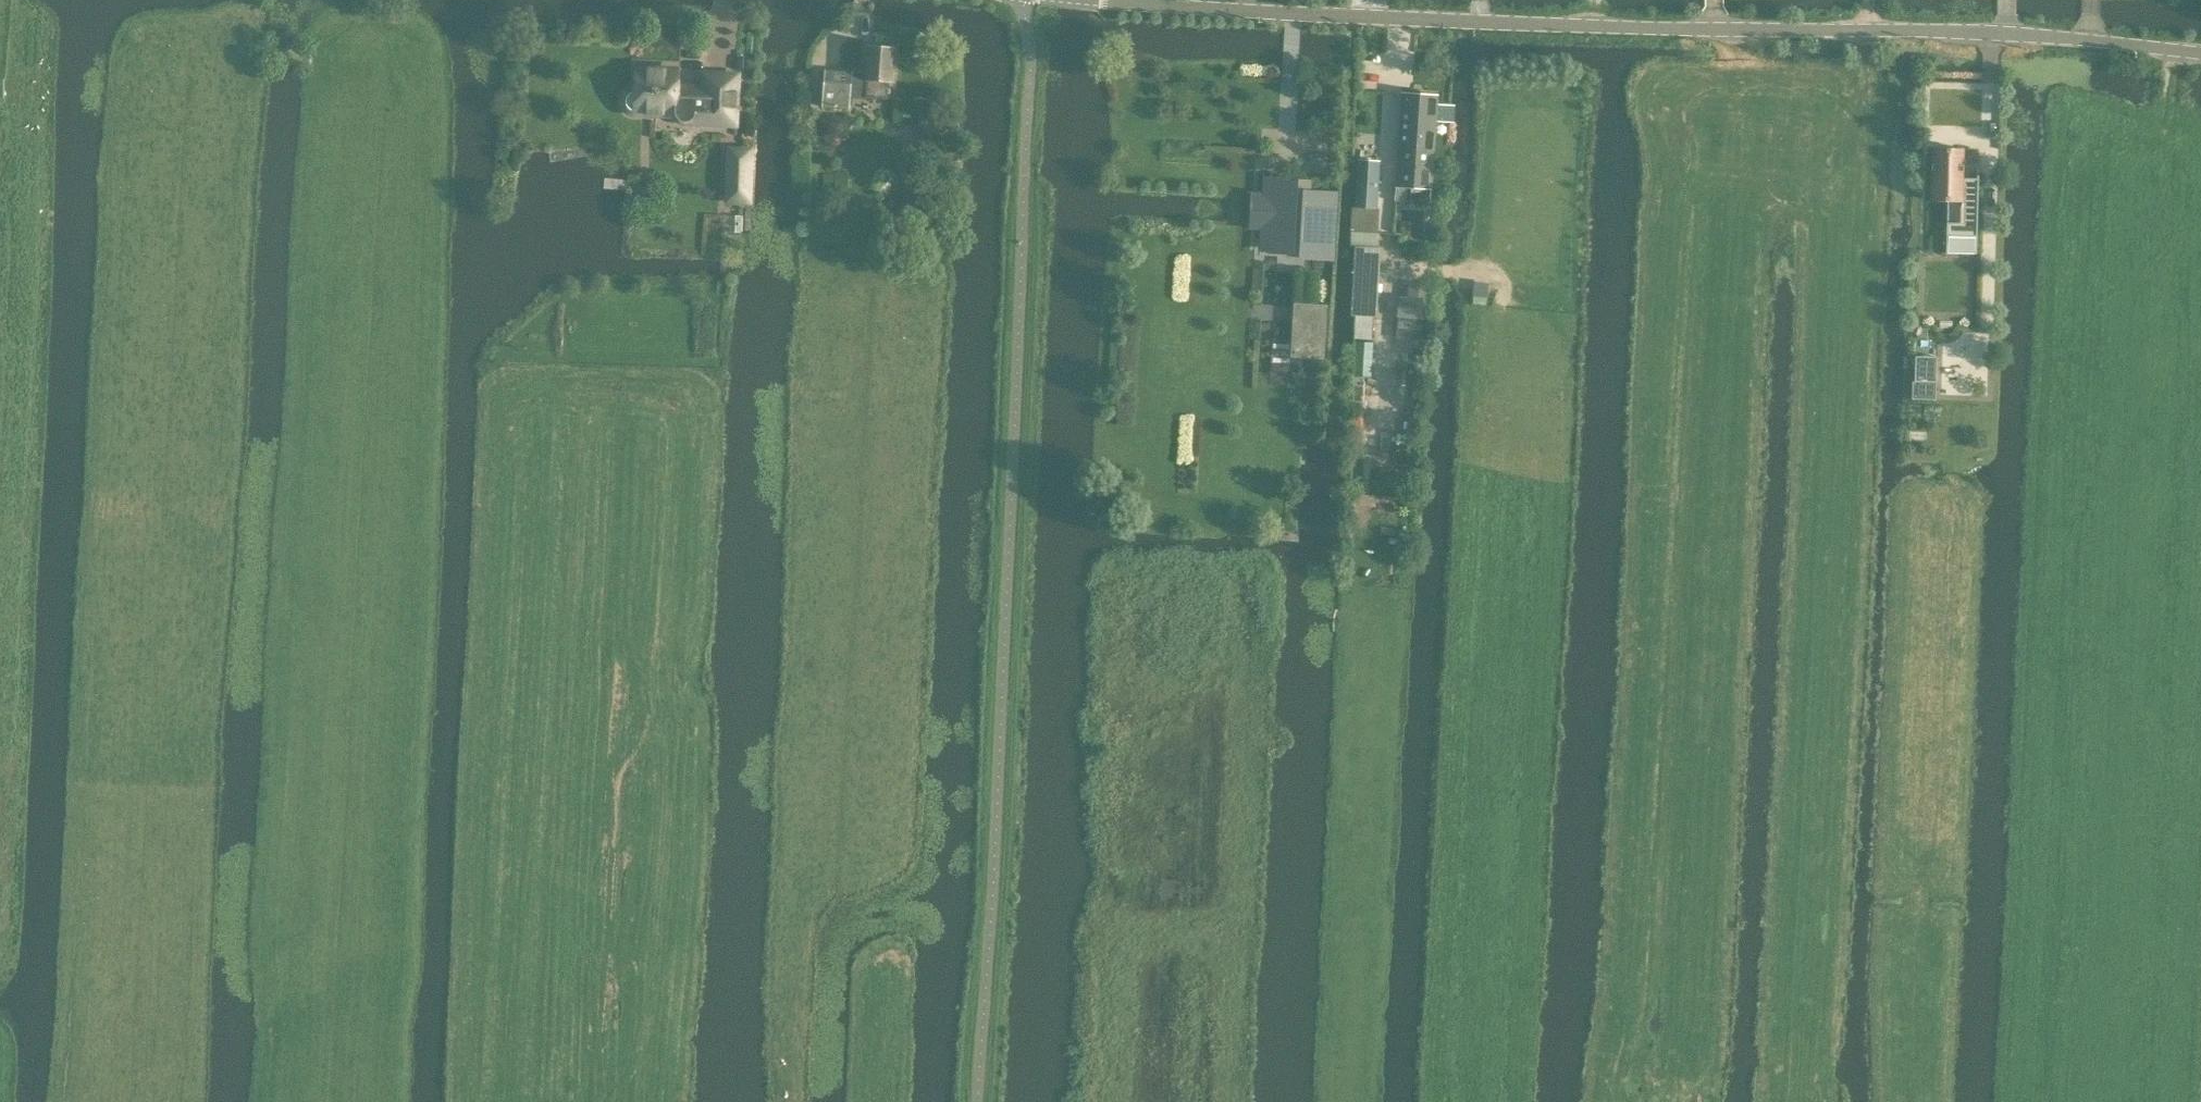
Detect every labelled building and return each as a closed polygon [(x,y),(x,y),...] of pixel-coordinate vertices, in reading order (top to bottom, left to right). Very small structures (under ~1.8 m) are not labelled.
[(889,81),(891,82),(894,49),(870,47),(867,79),(853,78),(853,73),(826,71),(824,107),(851,109),(852,91),(868,92),(867,98),(888,100),(889,81)] [(633,113),(635,113),(657,114),(657,111),(676,112),(677,117),(680,120),(685,122),(690,121),(693,117),(695,113),(704,113),(704,117),(735,119),(736,76),(706,75),(705,89),(678,88),(678,71),(637,69),(636,90),(634,90),(632,90),(630,91),(628,92),(627,93),(626,95),(625,96),(624,98),(623,100),(623,102),(624,104),(624,106),(625,108),(626,109),(628,111),(629,112),(631,112),(633,113)] [(1396,189),(1395,201),(1406,202),(1407,189),(1407,188),(1431,190),(1436,118),(1444,118),(1443,122),(1450,122),(1450,119),(1452,119),(1454,119),(1455,107),(1449,106),(1437,106),(1437,97),(1403,94),(1396,189)] [(1963,178),(1964,148),(1933,147),(1931,200),(1947,201),(1946,252),(1977,253),(1979,175),(1977,175),(1977,178),(1963,178)] [(730,150),(728,200),(748,201),(749,201),(751,158),(752,151),(730,150)] [(1355,194),(1354,208),(1377,210),(1378,195),(1379,195),(1381,163),(1358,162),(1357,194),(1355,194)] [(1251,192),(1249,229),(1260,230),(1259,251),(1288,253),(1288,258),(1335,260),(1339,192),(1313,190),(1313,179),(1263,176),(1263,193),(1251,192)] [(1355,245),(1352,314),(1376,316),(1380,248),(1375,248),(1375,246),(1355,245)] [(1398,303),(1397,318),(1398,318),(1424,320),(1426,320),(1429,285),(1416,284),(1415,305),(1398,303)] [(1293,303),(1292,330),(1300,331),(1299,358),(1325,360),(1328,305),(1293,303)] [(1912,382),(1912,399),(1935,400),(1936,383),(1936,370),(1915,370),(1915,382),(1912,382)]
